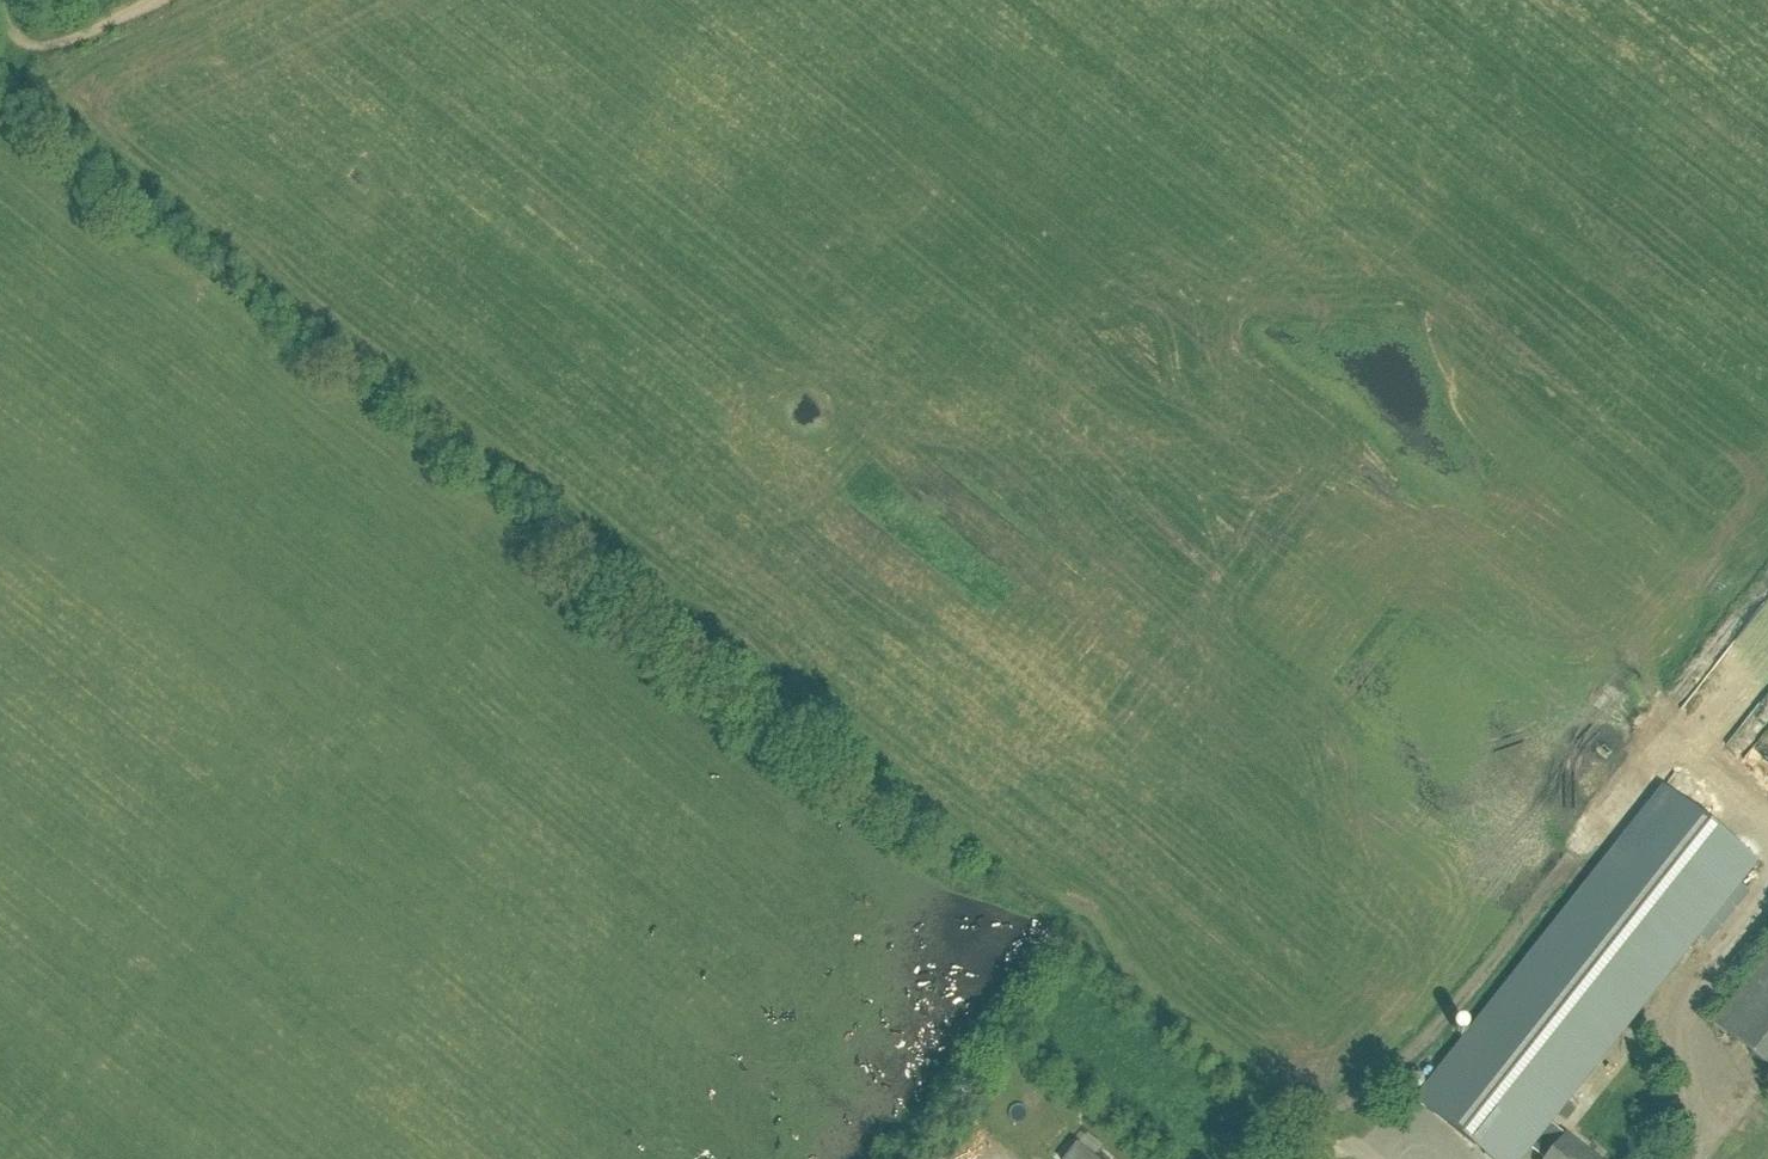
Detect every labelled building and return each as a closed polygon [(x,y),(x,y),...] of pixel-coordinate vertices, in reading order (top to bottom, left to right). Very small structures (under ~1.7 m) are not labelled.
[(1767,785),(1767,726),(1754,744),(1759,748),(1734,781),(1736,783),(1723,800),(1744,816),(1767,785)] [(1705,795),(1670,831),(1693,853),(1728,817),(1705,795)] [(1546,1123),(1682,951),(1595,882),(1488,1017),(1488,1018),(1420,1104),(1489,1158),(1518,1158),(1527,1147),(1541,1158),(1591,1158),(1546,1123)] [(1713,1026),(1767,1070),(1767,957),(1713,1026)] [(1066,1158),(1094,1158),(1078,1145),(1066,1158)]
